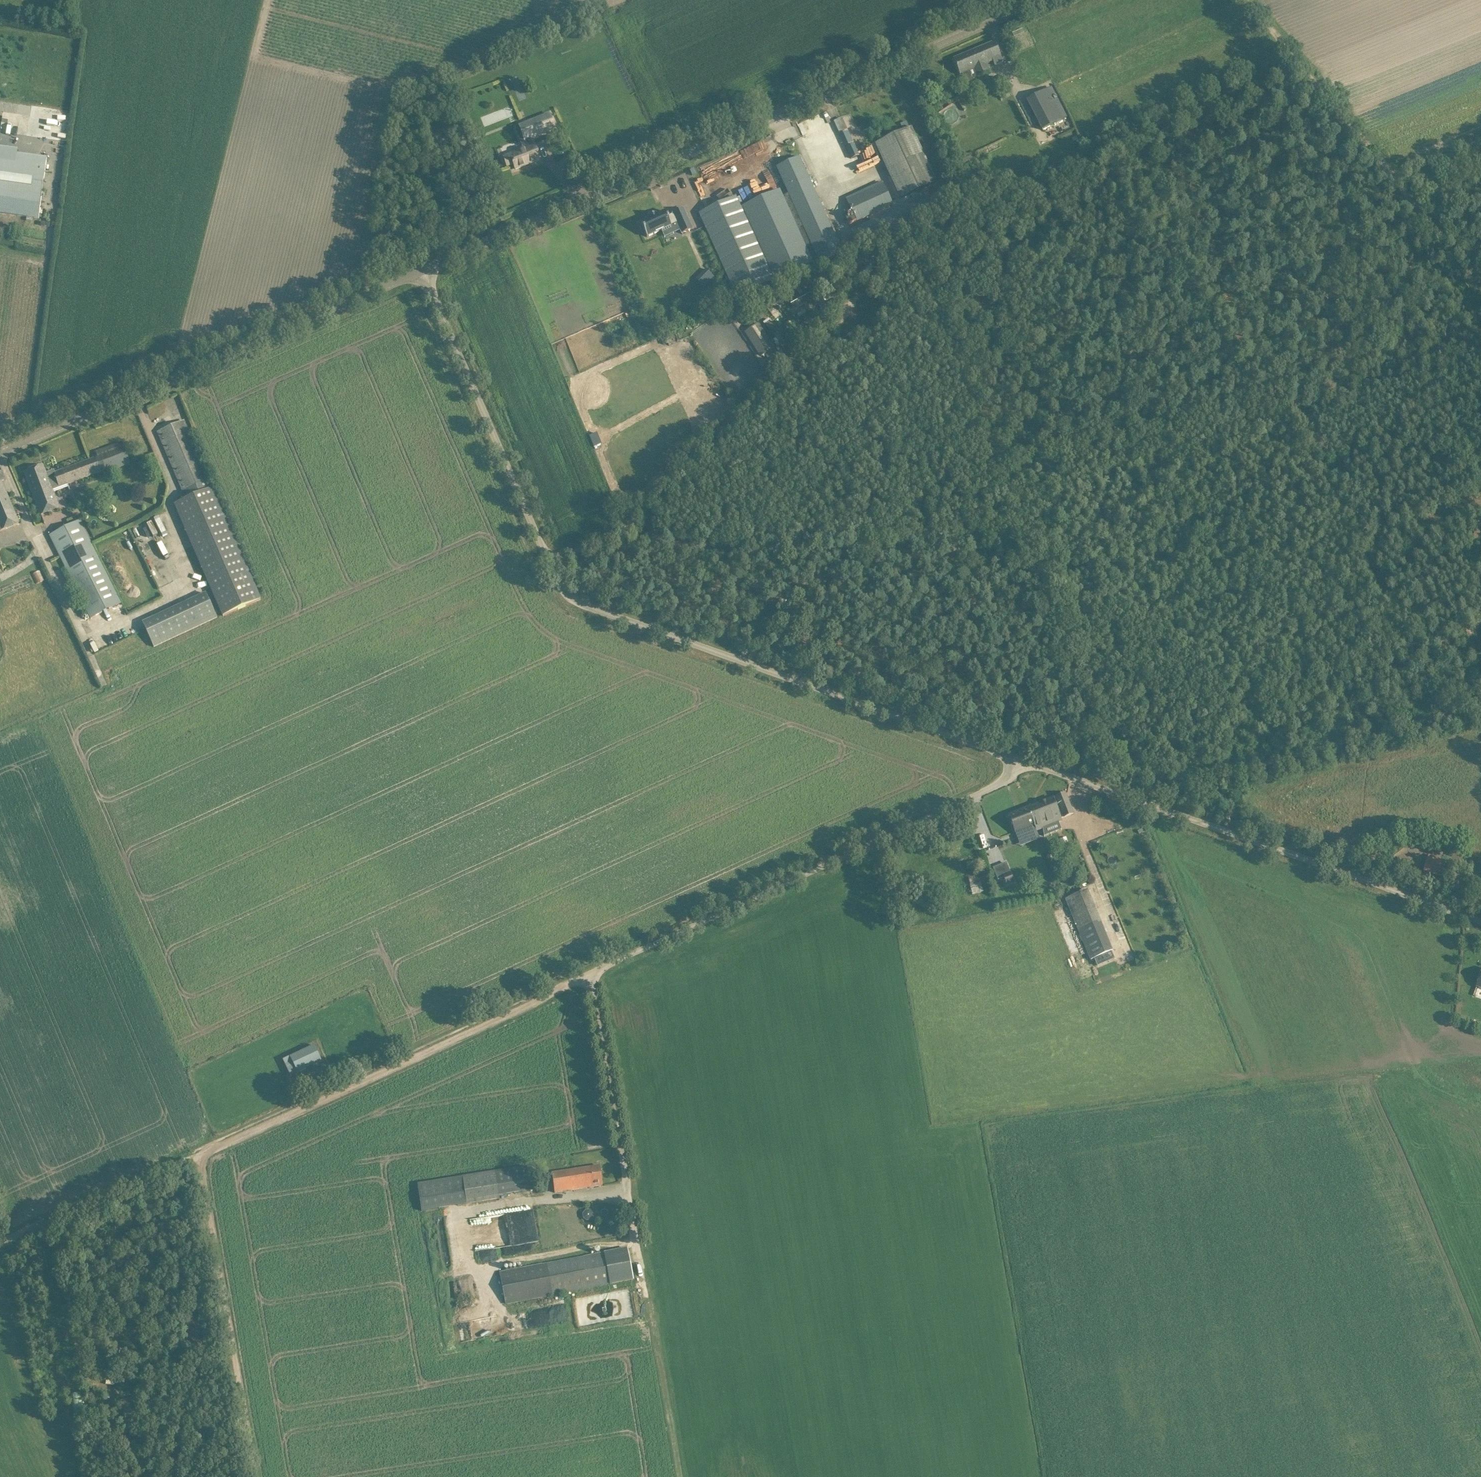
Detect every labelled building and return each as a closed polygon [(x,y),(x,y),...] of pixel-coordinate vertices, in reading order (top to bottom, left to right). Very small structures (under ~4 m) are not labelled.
[(995,42),(953,59),(960,75),(975,69),(978,76),(977,76),(978,78),(991,73),(990,71),(989,71),(986,64),(994,61),(996,65),(1004,62),(995,42)] [(440,89),(445,102),(454,99),(449,86),(440,89)] [(1048,89),(1027,100),(1042,130),(1064,119),(1048,89)] [(549,114),(537,119),(519,126),(525,139),(520,141),(524,150),(504,157),(507,166),(514,164),(516,169),(540,160),(534,146),(533,146),(530,139),(555,129),(549,114)] [(875,144),(900,200),(937,183),(912,127),(875,144)] [(842,253),(829,224),(799,157),(777,168),(789,194),(782,197),(779,190),(741,208),(736,197),(699,214),(737,298),(819,261),(820,263),(842,253)] [(39,217),(42,192),(44,179),(46,168),(0,161),(0,212),(39,217)] [(845,215),(849,224),(892,204),(883,185),(848,202),(852,212),(845,215)] [(850,230),(858,247),(934,213),(926,196),(850,230)] [(643,220),(643,221),(641,223),(647,237),(652,235),(653,236),(656,234),(656,233),(672,226),(672,225),(677,223),(682,234),(693,229),(684,208),(673,213),(673,215),(668,217),(665,211),(662,213),(662,211),(659,213),(659,214),(657,215),(656,214),(649,217),(649,219),(647,220),(646,218),(643,220)] [(706,269),(696,279),(704,288),(714,277),(706,269)] [(807,275),(806,275),(790,283),(793,289),(809,281),(811,284),(817,281),(814,272),(807,275)] [(791,288),(785,291),(789,298),(794,295),(791,288)] [(820,296),(815,298),(811,289),(789,301),(789,302),(786,303),(791,311),(793,309),(794,310),(802,305),(809,317),(822,310),(825,316),(830,313),(831,314),(837,311),(836,309),(839,307),(836,301),(826,307),(820,296)] [(732,311),(737,318),(747,311),(742,304),(732,311)] [(747,331),(756,346),(763,356),(775,348),(759,323),(747,331)] [(818,331),(814,327),(811,331),(810,329),(807,332),(812,337),(818,331)] [(186,490),(189,498),(175,505),(223,616),(261,599),(213,488),(210,480),(184,421),(158,432),(184,491),(186,490)] [(25,472),(29,482),(41,515),(59,508),(52,490),(101,472),(101,471),(106,469),(107,472),(130,463),(124,445),(101,454),(102,456),(96,458),(55,473),(54,471),(46,474),(43,466),(25,472)] [(2,531),(19,524),(1,481),(5,480),(0,469),(0,526),(2,531)] [(95,510),(106,517),(112,510),(101,502),(95,510)] [(50,535),(63,562),(91,618),(121,603),(80,520),(50,535)] [(143,622),(154,647),(217,617),(206,593),(143,622)] [(1052,798),(1031,807),(1034,815),(1039,813),(1041,817),(1039,818),(1043,828),(1061,820),(1061,818),(1073,813),(1066,795),(1053,800),(1052,798)] [(1034,815),(1031,807),(1009,815),(1015,832),(1018,838),(1043,828),(1039,818),(1041,817),(1039,813),(1034,815)] [(1001,846),(987,849),(989,860),(1003,857),(1001,846)] [(967,870),(979,867),(977,860),(966,863),(967,870)] [(1427,861),(1424,870),(1443,877),(1447,867),(1427,861)] [(1006,863),(993,868),(997,880),(1003,877),(1006,884),(1013,881),(1006,863)] [(967,875),(972,895),(983,892),(980,879),(985,878),(984,871),(967,875)] [(1066,899),(1079,931),(1091,959),(1092,959),(1095,965),(1115,957),(1101,922),(1087,890),(1066,899)] [(1100,964),(1103,969),(1119,962),(1116,957),(1100,964)] [(284,1060),(291,1076),(322,1061),(314,1045),(284,1060)] [(599,1166),(589,1167),(552,1173),(555,1193),(602,1185),(599,1166)] [(450,1179),(418,1184),(422,1211),(454,1206),(466,1204),(499,1199),(499,1196),(531,1191),(527,1167),(495,1172),(463,1177),(450,1179)] [(586,1210),(583,1212),(584,1216),(586,1218),(590,1218),(593,1215),(592,1212),(590,1209),(586,1210)] [(535,1228),(532,1212),(521,1214),(522,1220),(529,1218),(531,1229),(535,1228)] [(634,1279),(628,1249),(500,1272),(506,1303),(634,1279)] [(454,1277),(456,1286),(472,1282),(469,1273),(454,1277)] [(116,1401),(118,1412),(138,1407),(135,1397),(116,1401)] [(177,1436),(173,1451),(182,1452),(185,1438),(177,1436)] [(94,1464),(105,1467),(110,1451),(99,1447),(94,1464)]
